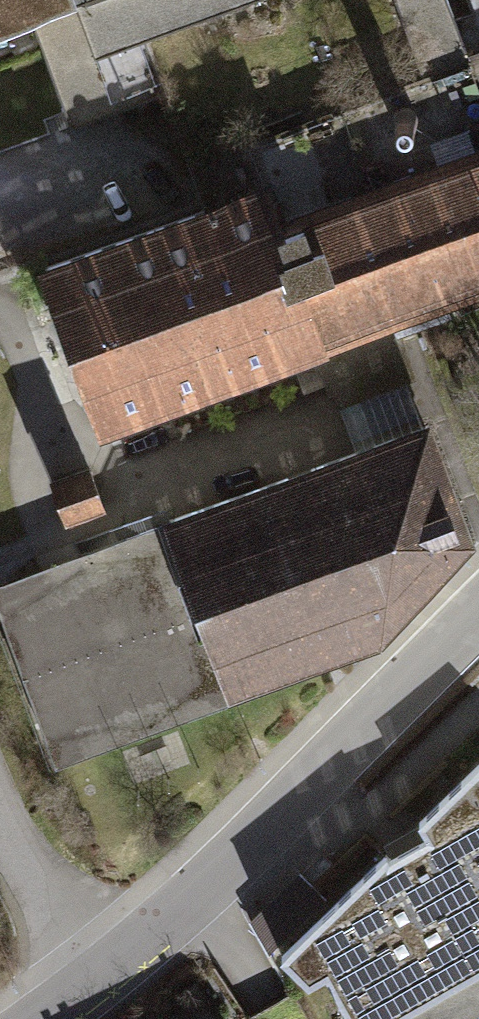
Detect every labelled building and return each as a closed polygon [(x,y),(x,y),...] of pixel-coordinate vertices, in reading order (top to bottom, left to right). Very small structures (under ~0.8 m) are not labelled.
[(45,18),(93,0),(0,0),(0,35),(45,18)] [(93,0),(45,18),(77,107),(150,80),(131,30),(214,0),(93,0)] [(413,60),(458,51),(447,0),(400,0),(413,60)] [(39,254),(100,425),(313,348),(395,319),(401,317),(478,288),(478,148),(283,219),(268,177),(39,254)] [(395,319),(313,348),(329,391),(336,389),(341,402),(406,378),(416,375),(395,319)] [(406,378),(341,402),(355,440),(420,416),(406,378)] [(163,515),(165,520),(0,583),(0,609),(56,765),(232,696),(231,686),(377,633),(475,531),(429,412),(420,416),(355,440),(163,515)] [(90,461),(50,475),(66,517),(105,503),(90,461)] [(281,952),(309,983),(326,973),(353,1018),(385,1018),(389,1017),(391,1018),(456,1018),(478,1006),(478,760),(419,820),(427,832),(409,843),(390,854),(387,850),(281,952)] [(300,872),(250,919),(267,954),(326,899),(300,872)]
